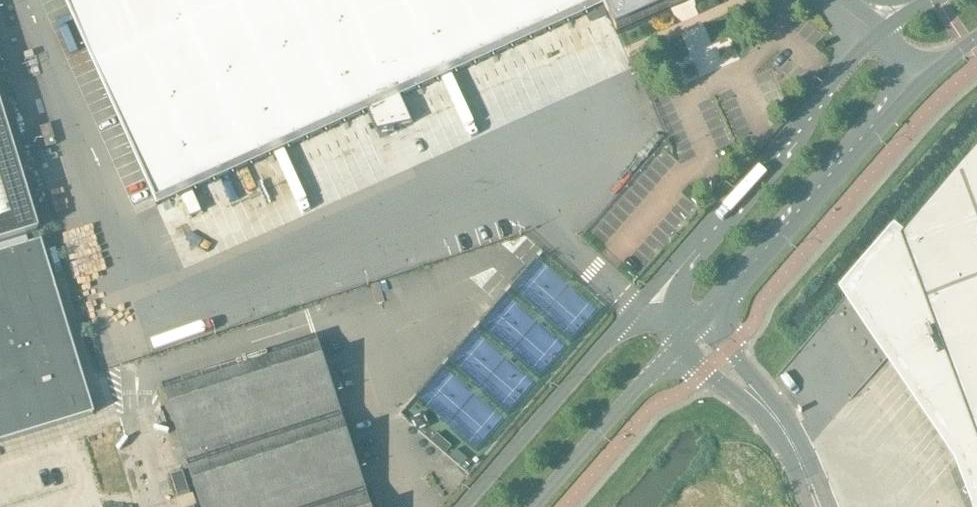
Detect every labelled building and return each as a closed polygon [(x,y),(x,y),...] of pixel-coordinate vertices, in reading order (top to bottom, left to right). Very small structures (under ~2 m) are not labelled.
[(157,205),(367,111),(376,132),(413,123),(401,96),(604,5),(617,34),(670,10),(669,8),(688,0),(65,0),(157,205)] [(9,148),(0,118),(0,151),(9,148)] [(29,213),(9,148),(0,151),(0,242),(35,231),(29,213)] [(962,174),(882,266),(905,300),(888,318),(902,338),(919,353),(916,357),(929,368),(926,372),(942,386),(938,392),(955,407),(952,410),(966,422),(963,426),(966,428),(965,428),(976,437),(971,442),(974,445),(966,455),(968,456),(976,447),(976,448),(976,158),(962,174)] [(91,414),(38,242),(0,254),(0,442),(91,414)] [(316,336),(162,386),(201,506),(371,506),(316,336)]
